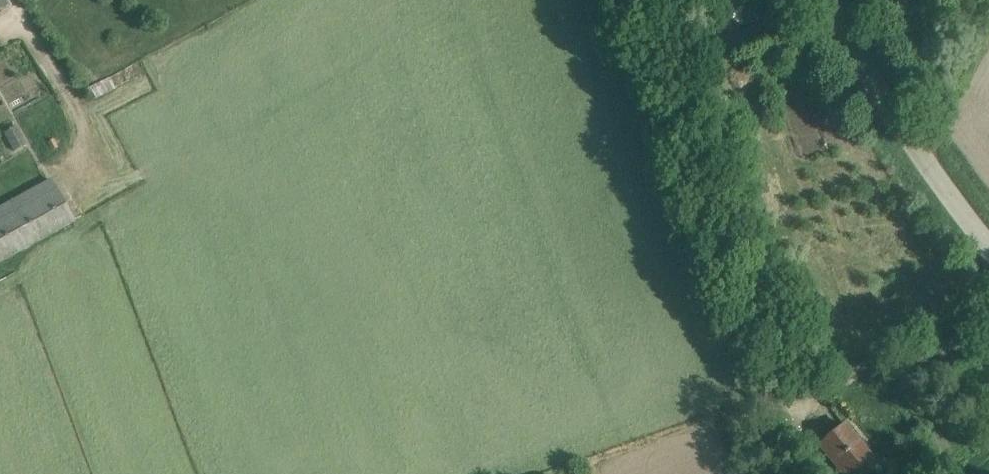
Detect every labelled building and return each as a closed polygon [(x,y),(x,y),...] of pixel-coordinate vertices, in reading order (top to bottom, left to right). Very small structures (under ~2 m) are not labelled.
[(720,3),(716,8),(731,18),(744,0),(722,0),(720,3)] [(110,76),(87,87),(95,100),(117,88),(110,76)] [(18,126),(4,133),(14,152),(28,145),(18,126)] [(0,208),(0,262),(75,221),(52,179),(0,208)] [(845,425),(820,445),(844,473),(864,473),(877,463),(845,425)]
